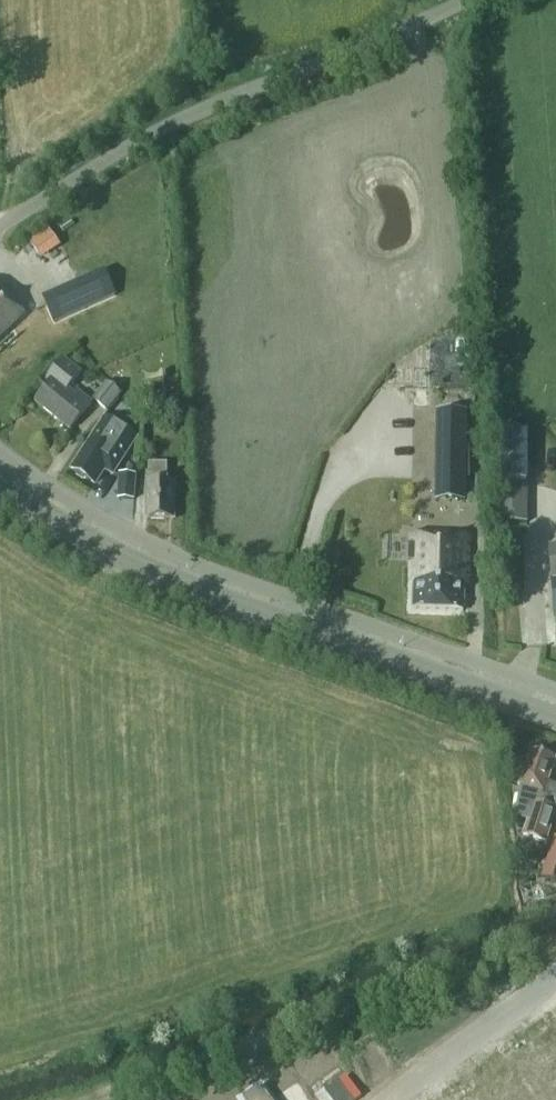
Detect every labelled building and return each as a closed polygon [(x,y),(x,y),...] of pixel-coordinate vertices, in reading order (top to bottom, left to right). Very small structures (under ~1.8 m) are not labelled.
[(82,315),(137,282),(126,264),(86,288),(81,279),(65,289),(82,315)] [(25,314),(0,287),(0,337),(25,314)] [(54,323),(66,317),(57,297),(45,302),(54,323)] [(46,381),(50,384),(35,402),(70,430),(91,403),(78,393),(76,396),(68,389),(80,374),(63,360),(46,381)] [(107,411),(121,393),(107,382),(93,399),(107,411)] [(439,479),(440,480),(440,500),(440,501),(441,501),(454,501),(455,501),(468,500),(469,500),(469,499),(468,478),(466,411),(437,412),(439,479)] [(86,450),(73,471),(79,475),(79,478),(83,480),(86,479),(94,485),(106,467),(115,472),(132,445),(132,434),(105,417),(100,426),(85,448),(86,450)] [(529,481),(529,429),(527,429),(501,428),(500,481),(502,481),(529,481)] [(149,481),(148,519),(174,519),(174,514),(173,514),(174,481),(168,481),(168,463),(149,463),(149,481)] [(123,475),(121,500),(134,501),(135,475),(123,475)] [(528,522),(529,481),(502,481),(502,523),(528,522)] [(469,537),(411,534),(411,544),(408,544),(408,562),(411,562),(410,583),(414,583),(413,610),(463,612),(464,584),(469,584),(469,537)] [(515,812),(528,817),(522,833),(544,841),(555,808),(554,808),(555,801),(555,784),(547,781),(555,758),(531,750),(519,786),(521,786),(515,812)] [(542,878),(555,882),(555,838),(555,837),(542,878)] [(515,1068),(539,1099),(555,1099),(555,1081),(547,1068),(536,1053),(515,1068)] [(515,1068),(495,1083),(507,1099),(539,1099),(515,1068)] [(261,1085),(243,1098),(245,1099),(271,1099),(261,1085)]
